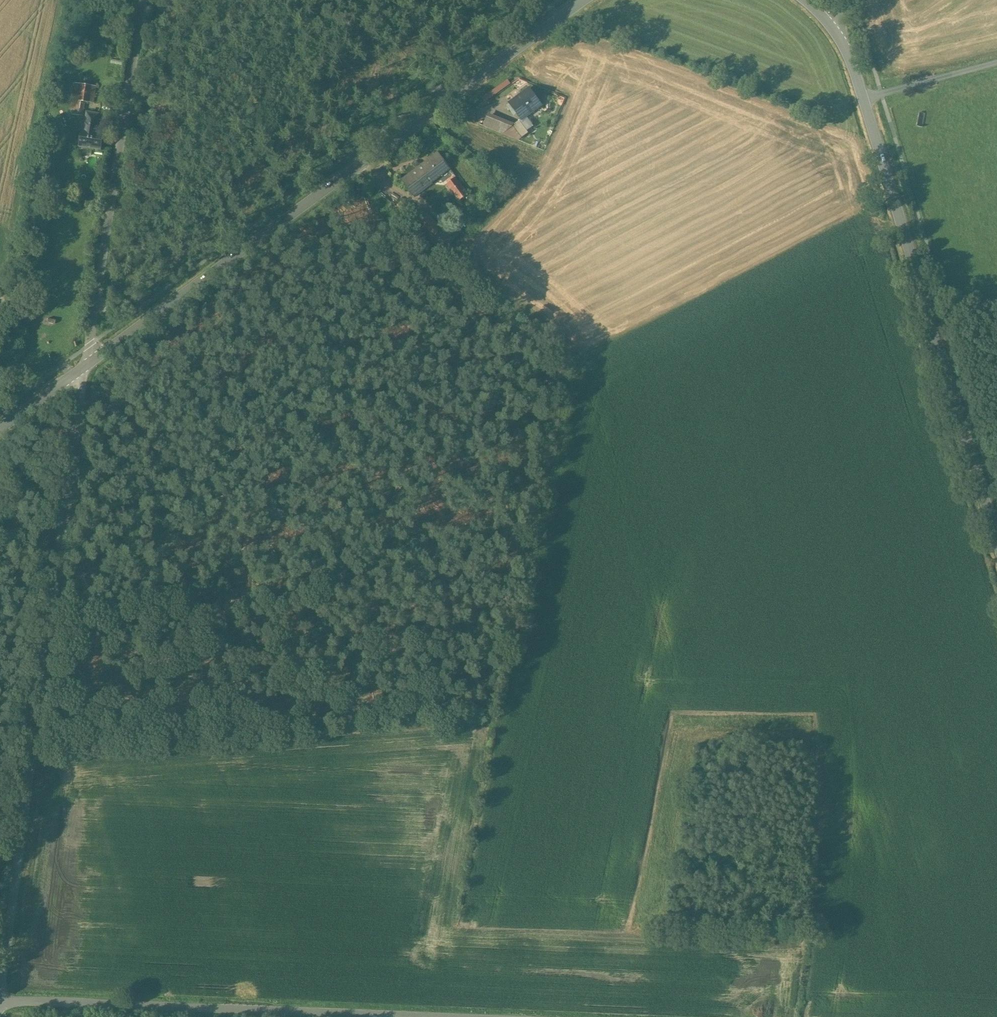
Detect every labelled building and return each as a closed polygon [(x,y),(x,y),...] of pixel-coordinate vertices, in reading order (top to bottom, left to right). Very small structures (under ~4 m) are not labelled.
[(93,85),(79,82),(77,99),(86,100),(87,91),(91,92),(93,85)] [(484,102),(505,88),(502,83),(481,97),(484,102)] [(530,89),(510,103),(521,119),(542,105),(530,89)] [(95,113),(85,111),(81,129),(80,129),(77,145),(96,149),(99,133),(95,132),(96,129),(92,128),(95,113)] [(481,126),(502,133),(506,119),(485,113),(481,126)] [(519,121),(502,134),(519,141),(529,133),(519,121)] [(434,154),(400,182),(413,199),(431,184),(427,180),(444,166),(434,154)] [(445,181),(454,174),(450,169),(441,176),(445,181)] [(465,192),(452,177),(444,184),(457,200),(465,192)] [(420,209),(405,196),(398,204),(413,217),(420,209)] [(444,223),(423,205),(420,209),(413,217),(434,235),(444,223)]
